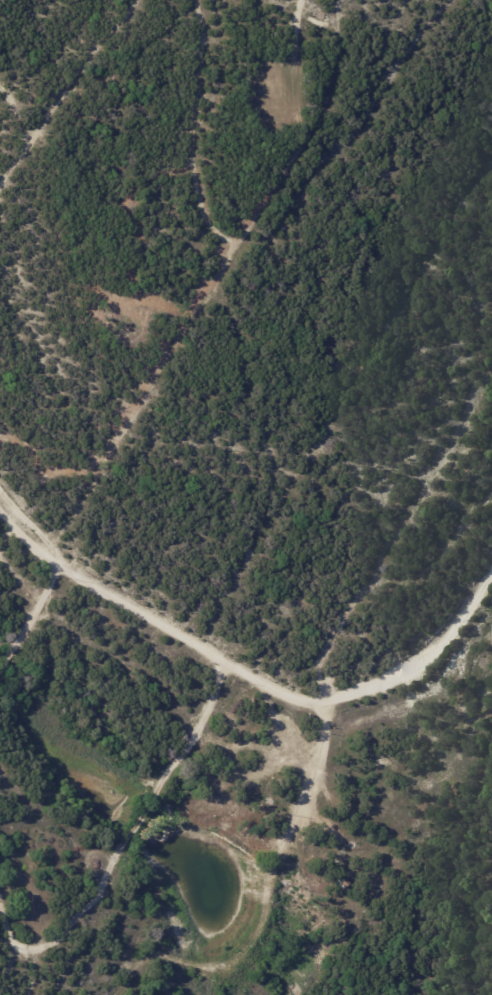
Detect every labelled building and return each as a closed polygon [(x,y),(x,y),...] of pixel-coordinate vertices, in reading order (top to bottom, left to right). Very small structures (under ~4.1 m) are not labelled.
[(338,880),(343,876),(349,883),(344,888),(338,880)]
